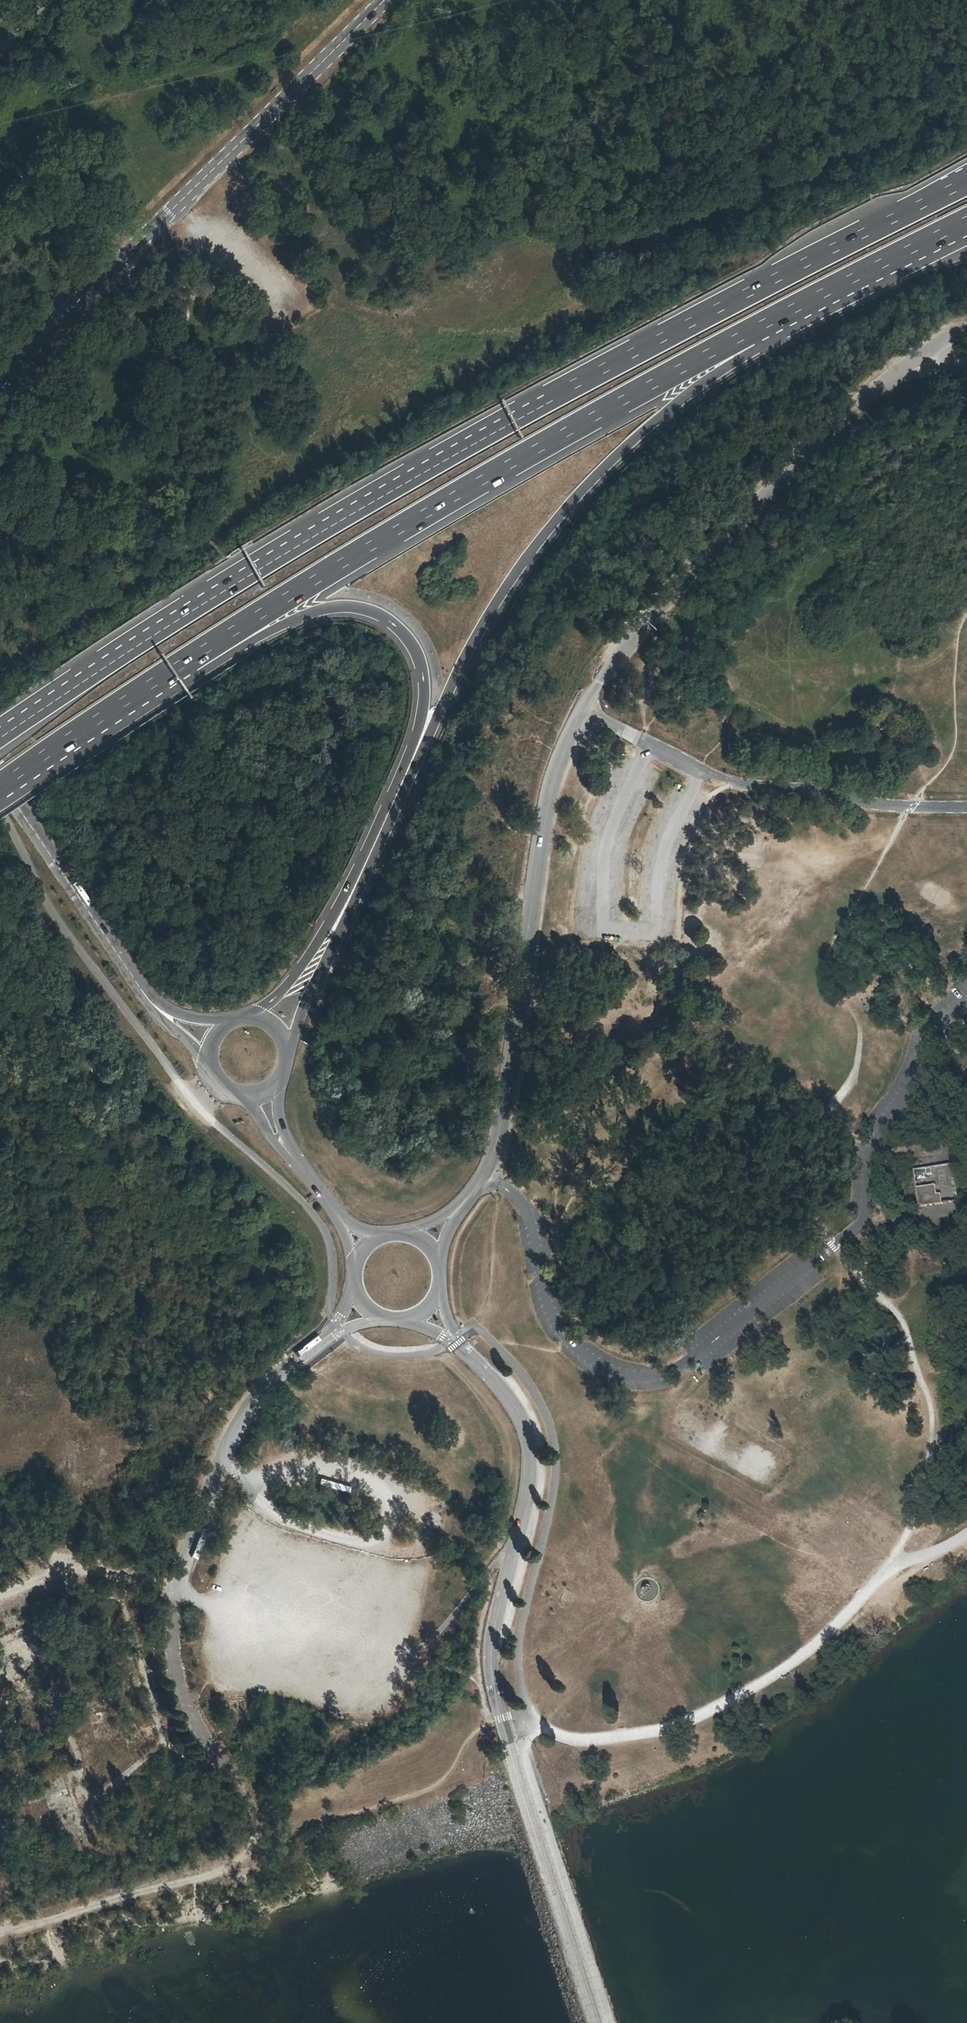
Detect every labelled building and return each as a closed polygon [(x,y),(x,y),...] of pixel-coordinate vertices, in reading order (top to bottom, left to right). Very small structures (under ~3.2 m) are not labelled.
[(936,1187),(916,1190),(919,1209),(942,1205),(941,1196),(937,1197),(936,1187)] [(639,1592),(648,1597),(654,1588),(646,1582),(639,1592)] [(88,1821),(68,1835),(72,1841),(92,1827),(88,1821)] [(58,1823),(44,1830),(49,1841),(63,1835),(58,1823)]
